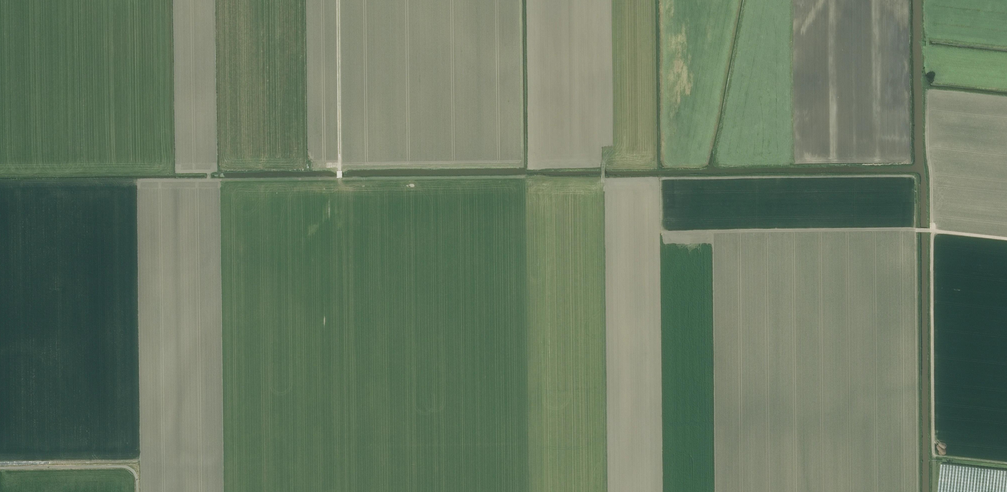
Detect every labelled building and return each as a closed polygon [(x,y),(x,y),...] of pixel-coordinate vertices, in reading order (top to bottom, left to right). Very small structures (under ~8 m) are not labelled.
[(938,491),(1006,491),(1006,471),(941,464),(938,491)]
